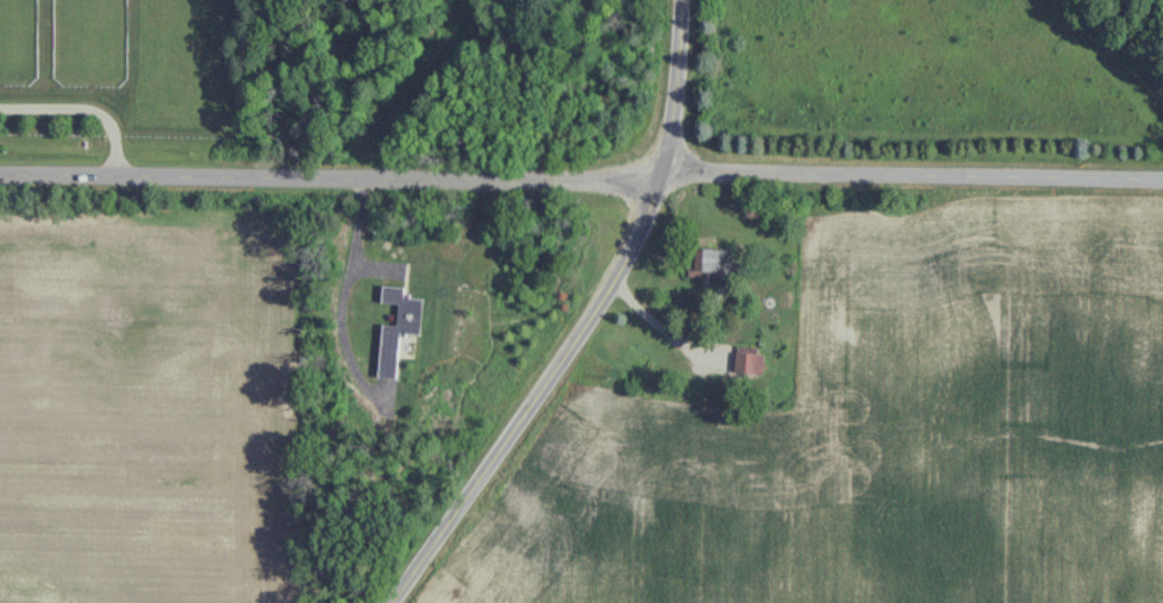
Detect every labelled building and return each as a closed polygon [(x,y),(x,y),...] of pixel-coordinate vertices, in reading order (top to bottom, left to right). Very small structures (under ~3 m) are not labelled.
[(734,249),(688,249),(688,278),(725,278),(725,265),(734,265),(734,249)] [(377,375),(395,376),(398,331),(421,333),(423,297),(404,296),(404,286),(382,284),(380,301),(398,303),(396,323),(380,322),(377,375)] [(763,353),(735,353),(735,374),(763,374),(763,353)]
